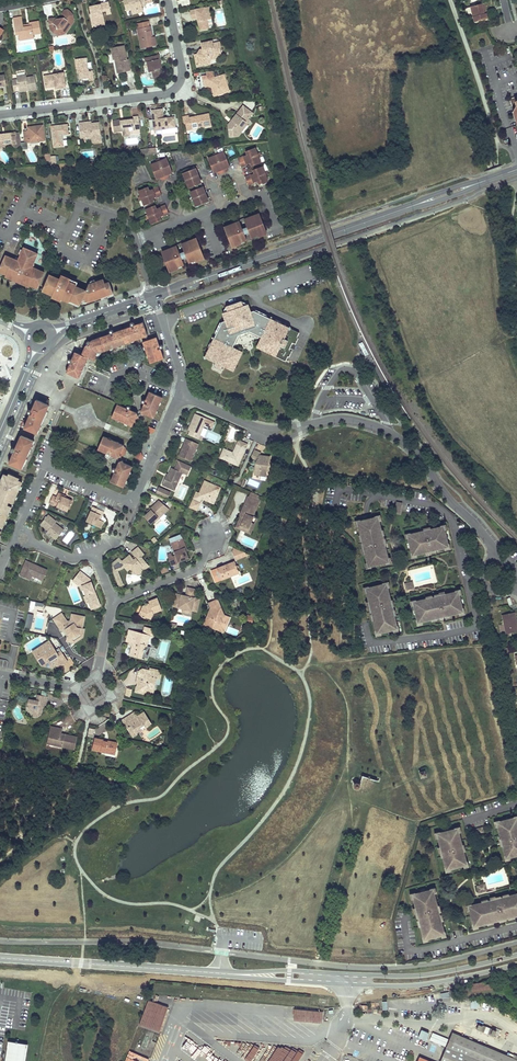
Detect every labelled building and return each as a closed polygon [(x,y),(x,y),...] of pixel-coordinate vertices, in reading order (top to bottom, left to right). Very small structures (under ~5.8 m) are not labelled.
[(126,11),(131,10),(131,12),(142,9),(142,7),(146,6),(146,5),(145,2),(144,0),(128,0),(123,0),(126,11)] [(93,28),(102,27),(100,17),(103,16),(107,15),(107,12),(111,11),(109,3),(101,4),(101,5),(91,7),(92,13),(93,18),(91,19),(93,28)] [(487,20),(486,17),(486,14),(484,15),(481,5),(470,7),(474,23),(487,20)] [(200,21),(198,21),(200,30),(210,28),(212,27),(213,26),(209,7),(190,11),(192,19),(197,18),(199,18),(200,21)] [(49,20),(51,30),(54,29),(58,32),(58,35),(62,35),(64,32),(65,33),(74,21),(73,15),(71,16),(70,14),(71,12),(68,10),(64,11),(62,14),(66,16),(62,21),(62,22),(60,21),(59,19),(58,18),(49,20)] [(29,24),(29,26),(30,28),(24,29),(24,27),(22,18),(14,20),(16,36),(19,36),(20,41),(35,39),(34,36),(42,35),(40,23),(29,24)] [(142,50),(157,47),(156,38),(154,38),(152,39),(151,37),(152,37),(151,32),(152,32),(151,27),(138,30),(142,50)] [(212,41),(201,44),(202,49),(205,49),(206,52),(199,54),(195,55),(197,67),(212,64),(210,56),(221,54),(220,48),(222,48),(221,42),(219,42),(213,44),(212,41)] [(124,47),(112,49),(114,61),(117,61),(117,62),(116,62),(118,74),(126,73),(125,72),(131,71),(129,60),(127,61),(124,47)] [(153,72),(154,78),(163,76),(162,70),(160,70),(158,60),(160,59),(159,56),(145,59),(146,62),(147,62),(149,73),(153,72)] [(87,58),(75,60),(76,70),(79,69),(79,73),(80,80),(89,79),(90,81),(94,81),(93,71),(89,72),(87,58)] [(64,73),(44,76),(47,88),(56,86),(56,89),(66,88),(64,73)] [(223,75),(203,82),(205,87),(208,87),(210,86),(211,89),(214,97),(222,94),(221,91),(227,89),(223,75)] [(37,90),(35,78),(27,79),(26,76),(17,78),(17,80),(12,81),(14,91),(19,90),(19,89),(28,87),(28,89),(29,91),(37,90)] [(252,113),(242,106),(232,120),(233,121),(230,125),(228,125),(229,135),(236,135),(247,119),(252,113)] [(162,109),(152,110),(154,130),(175,128),(174,117),(165,118),(165,121),(161,121),(161,118),(163,118),(162,109)] [(198,117),(198,115),(188,117),(188,115),(183,116),(184,125),(189,124),(190,130),(211,126),(208,113),(199,115),(200,117),(198,117)] [(138,116),(133,117),(133,119),(123,120),(123,122),(120,122),(120,120),(120,119),(113,120),(114,131),(122,130),(123,134),(128,133),(127,127),(134,127),(134,130),(140,129),(138,116)] [(236,135),(229,135),(229,137),(238,137),(243,130),(247,124),(249,120),(247,119),(236,135)] [(100,135),(98,123),(91,124),(84,125),(83,122),(79,123),(81,139),(91,137),(92,143),(100,142),(99,135),(100,135)] [(68,124),(51,126),(54,147),(64,146),(63,137),(61,137),(61,135),(62,135),(66,134),(69,134),(68,124)] [(42,125),(31,127),(32,131),(28,131),(24,132),(25,143),(31,142),(37,141),(44,141),(42,125)] [(0,135),(0,147),(4,146),(4,145),(16,143),(17,147),(21,147),(20,132),(0,135)] [(250,164),(252,167),(261,163),(259,158),(261,157),(259,154),(257,154),(255,148),(246,152),(247,155),(238,159),(240,165),(241,167),(250,164)] [(218,154),(214,156),(214,157),(208,160),(212,169),(215,167),(217,172),(219,176),(227,172),(226,169),(224,164),(228,162),(224,153),(218,156),(218,154)] [(157,163),(150,165),(154,175),(159,173),(161,178),(162,181),(169,178),(170,178),(169,175),(167,170),(171,169),(167,159),(161,161),(160,160),(156,161),(157,163)] [(209,204),(194,167),(189,169),(190,170),(182,173),(188,189),(196,186),(197,189),(190,192),(195,207),(203,204),(204,206),(209,204)] [(253,170),(254,174),(245,177),(246,178),(248,183),(248,185),(258,182),(259,185),(268,182),(266,176),(268,175),(266,172),(265,172),(262,167),(253,170)] [(148,187),(138,191),(140,197),(138,197),(140,201),(141,201),(144,206),(154,202),(153,199),(162,195),(161,194),(159,188),(158,187),(150,190),(148,187)] [(155,205),(145,209),(147,215),(145,216),(147,220),(149,219),(151,224),(161,220),(160,217),(169,214),(168,213),(166,206),(166,205),(157,209),(155,205)] [(252,218),(245,220),(246,223),(245,223),(247,228),(241,230),(240,225),(238,226),(237,224),(231,226),(224,229),(226,234),(229,233),(234,247),(239,245),(239,244),(246,241),(244,236),(249,234),(251,239),(258,236),(259,237),(265,235),(259,222),(261,221),(258,215),(252,218)] [(179,254),(177,249),(176,250),(175,248),(169,250),(161,253),(164,259),(166,258),(171,271),(176,269),(176,268),(183,265),(181,260),(186,258),(188,263),(195,260),(196,262),(201,260),(195,247),(198,246),(196,240),(189,242),(183,244),(184,247),(182,248),(184,252),(179,254)] [(23,247),(19,257),(18,257),(16,261),(13,258),(7,255),(6,255),(5,255),(5,256),(0,267),(0,271),(1,272),(6,274),(16,278),(15,280),(23,284),(24,282),(36,287),(37,287),(38,287),(38,286),(44,273),(44,272),(43,271),(37,268),(32,268),(34,264),(33,263),(38,253),(23,247)] [(71,282),(65,279),(64,281),(62,280),(64,276),(61,275),(60,279),(51,275),(50,275),(49,275),(49,276),(43,288),(50,291),(54,293),(52,297),(61,301),(62,298),(70,302),(71,301),(77,303),(81,305),(84,299),(90,302),(101,298),(108,296),(108,295),(114,293),(110,282),(106,284),(104,280),(97,283),(97,284),(94,285),(93,284),(90,285),(87,291),(77,286),(78,285),(71,282)] [(227,306),(223,314),(226,321),(222,322),(222,323),(223,326),(220,326),(220,328),(221,330),(218,331),(217,332),(218,335),(216,335),(215,336),(217,339),(214,340),(213,341),(214,344),(211,344),(211,346),(212,349),(209,349),(208,351),(209,354),(207,354),(206,356),(207,358),(216,363),(224,366),(234,371),(243,352),(234,348),(240,337),(241,336),(241,335),(247,333),(248,334),(249,333),(261,339),(257,347),(276,356),(276,357),(286,361),(288,356),(289,357),(292,351),(291,350),(294,344),(296,344),(299,338),(297,337),(299,333),(291,329),(289,329),(288,327),(287,326),(284,327),(283,325),(281,324),(279,325),(279,322),(277,322),(274,322),(274,320),(272,319),(269,320),(269,318),(267,317),(265,318),(264,316),(262,315),(260,315),(259,313),(258,313),(256,313),(255,311),(254,311),(251,312),(248,304),(241,301),(236,302),(237,304),(231,306),(231,304),(227,306)] [(123,344),(140,338),(141,339),(143,339),(143,337),(148,336),(143,322),(135,325),(135,324),(134,323),(133,323),(132,323),(131,323),(130,324),(130,325),(130,326),(131,326),(114,333),(114,332),(113,331),(113,330),(112,330),(111,330),(110,331),(109,332),(110,333),(110,334),(93,340),(90,342),(90,341),(89,341),(88,342),(87,342),(87,343),(87,344),(88,345),(85,347),(82,355),(75,352),(72,360),(71,360),(71,359),(70,359),(69,359),(68,360),(67,361),(67,362),(68,363),(69,364),(70,364),(66,372),(79,378),(85,365),(86,365),(87,363),(87,362),(88,358),(95,360),(97,356),(103,352),(119,346),(120,347),(123,346),(123,344)] [(164,358),(161,349),(162,349),(163,349),(164,348),(164,346),(163,345),(162,345),(161,345),(160,345),(160,346),(157,337),(143,342),(148,355),(147,356),(148,358),(149,358),(151,363),(164,358)] [(359,344),(365,356),(369,354),(363,342),(359,344)] [(76,386),(70,404),(83,408),(89,390),(76,386)] [(150,392),(145,401),(145,400),(144,400),(143,400),(142,401),(141,402),(142,403),(142,404),(143,404),(144,404),(141,410),(143,415),(145,414),(154,418),(156,414),(157,414),(158,411),(157,410),(163,398),(150,392)] [(50,406),(37,400),(32,411),(31,411),(31,410),(30,410),(29,410),(28,411),(28,412),(28,413),(28,414),(29,414),(29,415),(30,415),(26,425),(24,428),(37,434),(45,417),(46,417),(48,412),(47,411),(50,406)] [(108,403),(104,411),(99,408),(94,416),(106,422),(114,406),(108,403)] [(127,408),(127,409),(117,405),(112,418),(116,420),(116,421),(119,422),(119,421),(132,427),(133,425),(135,426),(138,425),(140,421),(137,413),(130,410),(131,409),(131,408),(131,407),(130,406),(129,406),(128,406),(127,406),(127,407),(127,408)] [(204,423),(206,419),(195,414),(188,430),(190,431),(188,435),(199,440),(201,436),(200,435),(203,427),(205,423),(204,423)] [(9,464),(22,470),(24,464),(26,464),(28,459),(27,458),(34,441),(21,435),(20,439),(16,447),(15,450),(15,449),(14,449),(13,449),(12,449),(12,450),(11,451),(12,452),(13,453),(14,453),(11,458),(9,464)] [(120,457),(124,447),(124,446),(112,440),(112,439),(109,438),(108,439),(104,437),(98,450),(107,454),(106,454),(106,455),(106,456),(106,457),(107,457),(108,458),(109,457),(110,457),(110,456),(110,455),(117,458),(120,457)] [(197,443),(185,438),(183,442),(185,442),(182,449),(180,449),(177,455),(189,460),(197,443)] [(223,449),(219,458),(238,466),(246,447),(247,444),(238,440),(233,453),(232,455),(229,454),(230,452),(223,449)] [(260,453),(253,451),(249,460),(255,462),(257,463),(257,466),(255,466),(254,473),(260,474),(259,476),(265,477),(266,471),(269,471),(270,465),(268,465),(270,457),(259,456),(260,453)] [(118,462),(116,470),(115,469),(114,469),(113,469),(112,469),(112,470),(112,471),(112,472),(113,473),(114,473),(110,482),(124,488),(130,474),(131,474),(132,472),(131,471),(133,467),(124,463),(123,461),(118,462)] [(162,485),(175,491),(182,473),(187,475),(191,466),(182,462),(179,461),(175,470),(171,468),(169,474),(167,477),(166,477),(162,485)] [(4,475),(0,484),(0,527),(2,528),(11,507),(7,505),(8,502),(13,504),(22,482),(18,480),(18,478),(9,474),(8,476),(4,475)] [(206,497),(207,499),(207,501),(210,499),(215,501),(218,495),(215,494),(218,489),(213,487),(214,485),(204,481),(199,493),(196,491),(193,499),(201,502),(202,499),(203,496),(206,497)] [(158,487),(156,494),(167,499),(170,492),(158,487)] [(53,495),(49,503),(68,512),(72,501),(65,498),(62,496),(62,494),(58,492),(56,497),(53,495)] [(261,496),(251,492),(249,497),(259,501),(261,496)] [(249,497),(248,496),(241,512),(243,513),(241,518),(240,517),(236,528),(240,530),(241,527),(249,530),(252,523),(251,522),(254,517),(253,516),(259,501),(249,497)] [(155,504),(150,508),(151,510),(148,513),(144,517),(151,524),(154,521),(159,516),(160,517),(169,509),(159,500),(155,504)] [(200,503),(192,500),(189,507),(197,511),(200,503)] [(104,512),(93,507),(86,522),(101,528),(104,522),(100,520),(98,519),(100,515),(102,516),(104,512)] [(55,523),(55,522),(48,516),(40,525),(47,531),(46,533),(54,540),(63,530),(55,523)] [(382,564),(386,563),(389,562),(388,557),(385,545),(385,544),(384,541),(383,538),(383,536),(383,533),(382,533),(381,530),(379,521),(378,517),(375,518),(371,519),(371,521),(365,522),(365,520),(360,521),(357,522),(358,526),(360,535),(361,536),(361,535),(362,538),(360,538),(361,541),(362,541),(363,544),(361,544),(362,549),(363,551),(364,551),(365,554),(367,563),(368,567),(371,566),(375,565),(375,563),(381,562),(382,564)] [(255,524),(252,523),(249,530),(241,527),(240,530),(250,534),(255,524)] [(440,527),(431,529),(427,530),(425,530),(424,530),(424,531),(411,534),(407,535),(408,538),(409,540),(408,540),(410,551),(411,551),(412,552),(412,556),(417,555),(425,553),(426,552),(428,552),(429,553),(431,553),(436,551),(435,550),(444,548),(448,547),(448,544),(447,542),(448,542),(445,531),(444,531),(444,530),(443,526),(440,527)] [(168,558),(170,562),(171,566),(179,563),(178,562),(188,558),(186,553),(184,549),(186,549),(182,538),(174,542),(178,551),(174,552),(176,555),(172,557),(168,558)] [(141,568),(146,563),(141,557),(144,555),(138,547),(132,553),(135,557),(136,558),(134,560),(133,558),(130,555),(122,562),(119,558),(111,565),(117,581),(119,580),(116,572),(118,571),(123,570),(124,568),(127,571),(128,572),(130,570),(133,570),(133,574),(139,575),(144,572),(141,568)] [(248,554),(242,551),(237,549),(236,551),(232,552),(236,561),(247,556),(248,554)] [(47,570),(26,561),(20,576),(30,580),(32,576),(43,581),(47,570)] [(234,574),(233,571),(232,568),(236,566),(234,561),(217,568),(222,579),(234,574)] [(144,572),(149,567),(146,563),(141,568),(144,572)] [(77,580),(83,573),(79,571),(72,580),(80,586),(82,585),(83,584),(77,580)] [(100,605),(90,579),(83,573),(77,580),(83,584),(82,585),(91,608),(92,608),(100,605)] [(390,630),(393,630),(398,629),(397,625),(397,624),(394,615),(394,613),(394,609),(393,609),(392,607),(392,605),(392,604),(391,601),(391,600),(391,601),(388,588),(386,584),(383,584),(379,585),(380,587),(374,589),(373,587),(369,588),(366,589),(367,593),(369,601),(370,605),(368,605),(369,608),(370,612),(371,612),(372,615),(371,615),(372,618),(374,618),(374,620),(374,621),(376,629),(376,630),(377,634),(381,633),(384,632),(384,630),(390,628),(390,630)] [(183,608),(183,610),(182,612),(185,612),(185,614),(187,614),(188,613),(191,614),(192,610),(196,611),(198,599),(194,599),(196,589),(188,588),(186,596),(186,597),(181,597),(182,595),(176,594),(174,601),(179,602),(178,607),(183,608)] [(437,618),(440,618),(442,617),(445,617),(446,616),(459,613),(463,612),(462,609),(461,604),(459,605),(458,599),(460,598),(459,596),(458,591),(455,592),(445,594),(442,595),(442,594),(439,594),(435,595),(435,597),(432,597),(429,597),(429,599),(427,599),(426,599),(417,601),(416,601),(413,602),(414,606),(415,609),(417,609),(418,615),(416,616),(417,620),(418,623),(422,622),(431,620),(434,619),(434,620),(437,619),(437,618)] [(157,598),(149,601),(149,604),(148,605),(148,606),(145,608),(143,611),(141,610),(139,616),(145,619),(145,618),(150,620),(153,613),(161,610),(157,598)] [(209,603),(211,608),(215,609),(219,607),(220,611),(219,612),(221,616),(223,615),(217,599),(209,603)] [(211,608),(204,624),(212,628),(213,626),(219,629),(220,627),(225,629),(227,624),(224,623),(227,616),(223,615),(221,616),(219,612),(220,611),(219,607),(215,609),(211,608)] [(515,612),(502,615),(506,634),(516,632),(516,623),(516,620),(515,612)] [(84,617),(72,614),(70,621),(68,622),(66,621),(61,614),(53,619),(60,631),(63,631),(65,630),(68,634),(67,638),(67,641),(72,642),(73,639),(79,634),(83,635),(84,629),(82,628),(84,617)] [(151,629),(144,627),(142,634),(149,635),(151,629)] [(136,655),(139,656),(142,657),(143,650),(145,651),(149,635),(142,634),(135,632),(129,630),(126,641),(129,642),(132,643),(132,646),(129,655),(136,656),(136,655)] [(79,634),(73,639),(72,642),(75,643),(82,638),(83,635),(79,634)] [(58,665),(58,666),(59,667),(67,662),(62,653),(59,656),(56,651),(49,641),(33,652),(40,663),(47,659),(50,664),(55,661),(58,665)] [(47,659),(40,663),(43,669),(53,668),(58,665),(55,661),(50,664),(47,659)] [(155,671),(143,668),(142,672),(139,671),(136,682),(142,683),(144,684),(143,686),(141,689),(140,691),(149,693),(150,688),(154,688),(156,678),(154,677),(155,671)] [(40,714),(41,712),(41,710),(39,709),(40,707),(42,708),(42,706),(45,707),(47,697),(38,695),(36,702),(28,700),(26,708),(32,717),(36,714),(40,714)] [(144,713),(137,717),(133,719),(131,715),(122,720),(130,734),(132,732),(134,731),(135,733),(140,730),(150,724),(144,713)] [(51,726),(47,744),(74,750),(77,737),(65,735),(65,737),(63,737),(61,737),(62,734),(63,729),(51,726)] [(117,743),(112,742),(107,741),(107,742),(103,741),(103,740),(94,738),(92,749),(112,754),(113,748),(116,748),(117,743)] [(362,776),(360,785),(360,786),(363,777),(377,781),(377,780),(362,776)] [(502,842),(503,845),(505,855),(506,858),(509,857),(511,857),(511,858),(516,856),(516,817),(514,818),(513,818),(512,817),(501,820),(501,821),(500,822),(497,822),(498,827),(501,839),(500,839),(501,840),(501,842),(502,842)] [(442,833),(440,833),(437,834),(438,838),(440,847),(441,850),(440,850),(440,853),(442,857),(443,857),(445,866),(446,870),(450,869),(451,868),(451,869),(462,866),(463,865),(467,864),(466,861),(464,852),(463,848),(463,846),(462,845),(459,833),(458,828),(454,829),(453,830),(453,829),(441,832),(442,833)] [(484,887),(483,885),(481,885),(477,886),(479,893),(487,891),(486,887),(484,887)] [(440,915),(439,913),(438,910),(439,910),(438,907),(438,906),(437,906),(434,894),(433,889),(430,890),(426,891),(426,893),(420,895),(420,893),(416,894),(412,895),(414,899),(416,907),(416,910),(415,911),(416,913),(417,918),(418,918),(419,921),(418,921),(419,924),(420,923),(421,926),(420,926),(421,926),(423,935),(423,936),(424,939),(428,938),(431,938),(431,936),(437,934),(437,936),(440,935),(445,934),(444,931),(443,930),(441,921),(440,918),(441,918),(440,915)] [(472,905),(469,906),(470,910),(471,913),(473,913),(474,919),(472,919),(473,923),(474,927),(478,925),(487,923),(488,923),(488,922),(490,922),(490,923),(493,922),(494,922),(493,922),(500,920),(500,921),(500,920),(503,920),(503,919),(505,918),(505,919),(506,919),(508,918),(509,919),(512,918),(512,917),(514,916),(514,917),(515,916),(516,916),(516,894),(509,896),(507,897),(506,896),(503,896),(504,897),(500,898),(500,897),(496,898),(493,898),(493,900),(490,900),(488,901),(485,901),(485,903),(483,903),(483,902),(482,903),(472,905)] [(492,985),(489,985),(485,985),(485,983),(483,983),(471,985),(472,992),(492,989),(492,985)] [(164,1016),(169,999),(162,998),(158,1014),(164,1016)] [(160,1034),(162,1027),(145,1020),(142,1028),(160,1034)] [(494,1036),(495,1034),(496,1031),(479,1024),(477,1029),(494,1036)] [(418,1038),(426,1041),(429,1033),(421,1030),(418,1038)] [(448,1038),(434,1032),(431,1039),(445,1045),(448,1038)] [(452,1033),(441,1060),(516,1060),(452,1033)] [(29,1042),(9,1039),(5,1060),(25,1060),(29,1042)]
